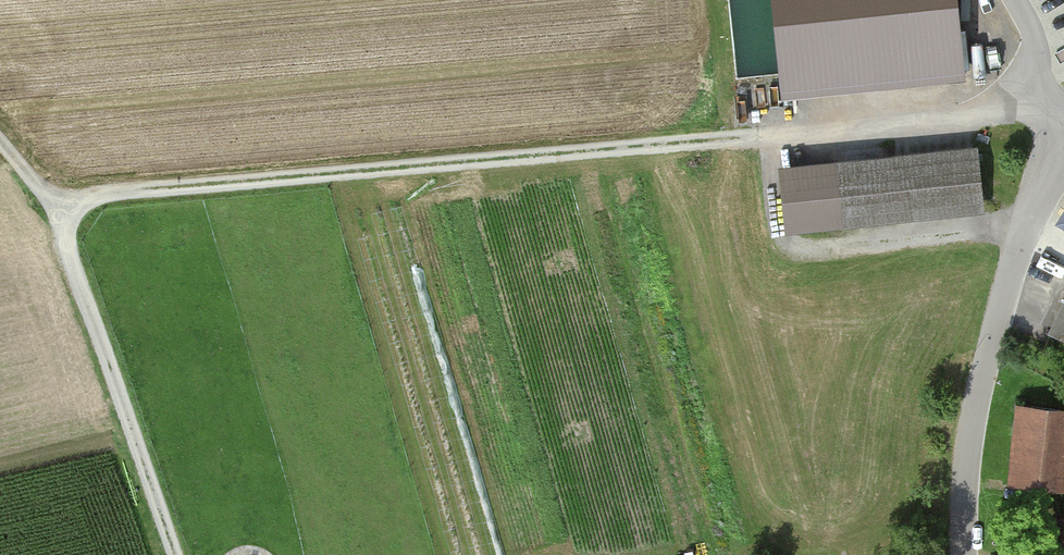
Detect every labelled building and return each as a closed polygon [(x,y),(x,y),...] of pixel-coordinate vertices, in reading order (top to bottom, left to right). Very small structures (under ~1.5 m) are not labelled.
[(784,91),(969,72),(962,0),(774,0),(784,91)] [(970,144),(773,163),(779,228),(977,209),(970,144)] [(1050,339),(1063,346),(1063,311),(1050,339)] [(1019,411),(1014,491),(1063,494),(1063,414),(1019,411)]
